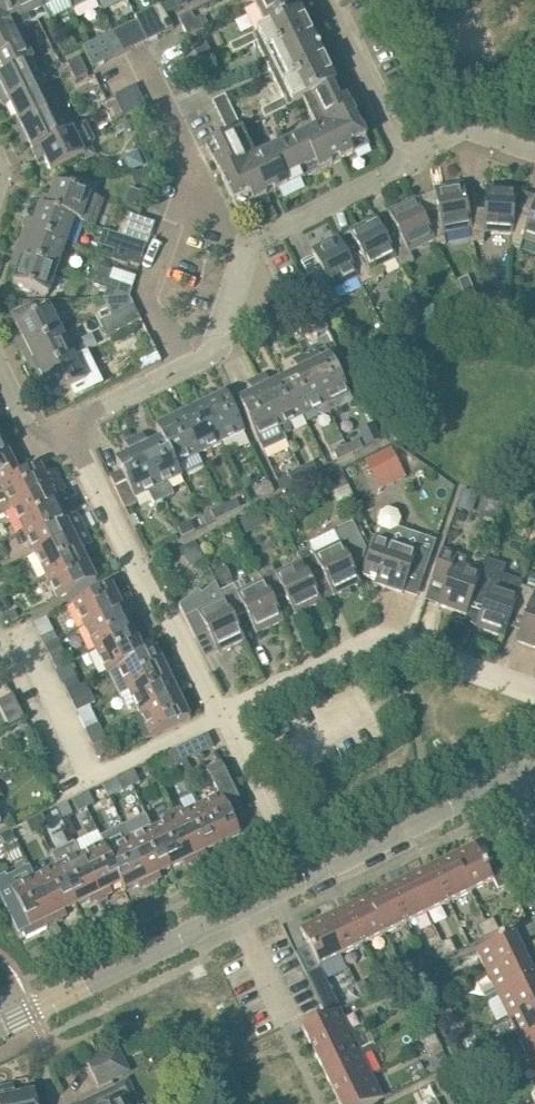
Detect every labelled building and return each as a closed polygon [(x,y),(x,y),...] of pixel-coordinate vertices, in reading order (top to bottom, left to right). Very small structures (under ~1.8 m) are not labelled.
[(33,62),(18,32),(38,22),(27,0),(0,0),(0,78),(8,74),(27,65),(33,62)] [(45,18),(46,18),(48,21),(72,9),(68,0),(36,0),(45,18)] [(72,9),(91,0),(68,0),(72,9)] [(267,29),(268,29),(300,13),(307,10),(302,0),(266,0),(255,6),(267,29)] [(153,8),(155,12),(165,33),(174,29),(162,3),(153,8)] [(147,42),(165,33),(155,12),(137,20),(147,42)] [(188,37),(209,27),(204,16),(195,20),(191,12),(178,18),(188,37)] [(265,120),(302,102),(302,101),(335,84),(300,13),(268,29),(267,29),(229,47),(234,55),(256,45),(283,101),(261,112),(265,120)] [(137,20),(113,32),(124,53),(147,42),(137,20)] [(113,32),(94,41),(104,63),(124,53),(113,32)] [(73,39),(62,44),(66,53),(77,48),(73,39)] [(94,41),(83,46),(94,68),(104,63),(94,41)] [(210,50),(206,41),(193,48),(197,57),(210,50)] [(211,66),(207,57),(194,63),(198,72),(211,66)] [(69,64),(73,72),(86,65),(82,58),(69,64)] [(3,106),(8,103),(16,100),(39,89),(45,85),(40,75),(34,78),(27,65),(8,74),(0,78),(0,100),(3,106)] [(78,81),(90,75),(86,65),(73,72),(78,81)] [(228,137),(228,136),(205,147),(235,211),(368,147),(338,83),(335,84),(302,101),(302,102),(315,128),(266,152),(254,158),(241,131),(244,130),(228,96),(215,102),(231,136),(228,137)] [(136,86),(116,96),(117,97),(118,99),(122,106),(141,96),(136,86)] [(16,100),(8,103),(20,127),(33,121),(61,107),(54,94),(51,95),(44,99),(39,89),(16,100)] [(141,96),(122,106),(126,116),(127,117),(146,107),(141,96)] [(118,99),(106,106),(109,113),(122,106),(118,99)] [(114,122),(126,116),(122,106),(109,113),(114,122)] [(20,127),(14,129),(22,145),(27,142),(32,151),(63,136),(72,131),(73,131),(86,125),(84,121),(72,127),(61,107),(33,121),(20,127)] [(63,136),(32,151),(37,162),(43,159),(50,173),(83,157),(85,161),(94,156),(87,144),(89,143),(94,141),(86,125),(73,131),(72,131),(63,136)] [(241,131),(254,158),(266,152),(253,126),(244,130),(241,131)] [(148,184),(147,172),(134,173),(135,185),(148,184)] [(43,197),(39,208),(74,220),(80,222),(94,227),(102,202),(103,201),(93,198),(97,187),(79,180),(75,192),(54,185),(49,199),(43,197)] [(471,230),(471,229),(467,209),(463,185),(434,191),(438,213),(422,216),(434,241),(437,245),(446,243),(444,235),(471,230)] [(484,210),(467,209),(471,229),(471,230),(474,242),(484,242),(485,234),(511,236),(511,235),(512,235),(514,213),(515,191),(486,189),(484,210)] [(386,240),(396,260),(395,260),(400,269),(414,262),(410,253),(434,241),(422,216),(414,200),(388,214),(397,233),(386,238),(387,239),(386,240)] [(521,249),(524,241),(534,245),(534,202),(529,219),(514,213),(512,235),(511,235),(511,236),(511,245),(521,249)] [(65,245),(74,220),(39,208),(34,222),(27,220),(23,231),(30,234),(30,233),(31,234),(31,233),(65,245)] [(127,213),(119,236),(148,245),(156,223),(127,213)] [(348,258),(347,259),(358,279),(362,287),(384,275),(380,268),(395,260),(396,260),(386,240),(387,239),(386,238),(385,238),(376,220),(350,233),(353,240),(342,245),(348,258)] [(56,270),(65,245),(31,233),(31,234),(30,233),(30,234),(25,247),(18,245),(15,256),(56,270)] [(116,248),(113,257),(140,267),(148,245),(119,236),(115,248),(116,248)] [(342,245),(341,246),(338,238),(311,252),(321,272),(310,278),(326,311),(339,305),(332,292),(358,279),(347,259),(348,258),(342,245)] [(47,296),(56,270),(15,256),(11,267),(17,270),(12,284),(47,296)] [(96,276),(110,281),(113,271),(99,267),(96,276)] [(120,284),(110,281),(96,276),(93,285),(117,293),(120,284)] [(472,288),(462,291),(468,305),(477,301),(472,288)] [(485,302),(488,317),(502,322),(502,307),(485,302)] [(22,339),(16,343),(21,354),(22,353),(61,334),(49,310),(38,315),(33,304),(10,314),(15,326),(22,339)] [(141,320),(134,306),(112,317),(107,307),(95,313),(107,337),(141,320)] [(317,334),(328,329),(321,315),(310,320),(317,334)] [(61,334),(22,353),(21,354),(26,364),(33,361),(39,374),(40,374),(85,353),(79,340),(66,345),(61,334)] [(156,350),(150,337),(141,341),(147,354),(156,350)] [(310,353),(302,357),(307,368),(330,413),(335,410),(337,405),(335,401),(348,395),(342,381),(352,376),(347,367),(341,354),(331,359),(330,357),(325,348),(317,352),(316,350),(310,353)] [(39,374),(33,377),(38,388),(44,385),(51,399),(72,389),(75,397),(102,383),(87,352),(85,353),(40,374),(39,374)] [(322,417),(330,413),(307,368),(302,357),(292,362),(297,372),(285,379),(303,417),(315,411),(317,415),(322,417)] [(289,424),(303,417),(285,379),(270,386),(264,375),(257,379),(284,435),(290,433),(291,428),(289,424)] [(286,441),(284,435),(257,379),(247,384),(252,395),(237,402),(256,440),(262,452),(286,441)] [(203,405),(221,443),(244,433),(225,394),(203,405)] [(199,455),(221,443),(203,405),(180,416),(199,455)] [(176,466),(199,455),(180,416),(155,429),(161,439),(162,439),(176,466)] [(133,437),(164,499),(174,495),(169,483),(180,477),(176,466),(162,439),(161,439),(150,444),(144,432),(133,437)] [(126,441),(132,453),(115,462),(120,471),(110,476),(126,508),(139,502),(137,498),(148,493),(154,504),(164,499),(133,437),(126,441)] [(359,439),(346,446),(350,454),(363,448),(359,439)] [(15,468),(3,445),(0,447),(0,475),(15,468)] [(350,454),(346,446),(333,452),(337,461),(350,454)] [(392,449),(365,463),(373,478),(400,464),(392,449)] [(313,462),(300,468),(305,477),(317,470),(313,462)] [(38,468),(1,486),(12,510),(63,485),(56,470),(45,476),(41,467),(39,468),(38,468)] [(300,468),(288,474),(292,483),(305,477),(300,468)] [(341,470),(329,476),(336,492),(349,486),(341,470)] [(270,484),(257,490),(261,498),(274,492),(270,484)] [(63,485),(12,510),(23,533),(72,509),(67,500),(70,499),(63,485)] [(472,514),(479,495),(463,490),(457,509),(472,514)] [(241,508),(236,499),(224,506),(228,514),(241,508)] [(211,512),(215,520),(228,514),(224,506),(211,512)] [(72,509),(23,533),(34,555),(85,531),(78,516),(76,517),(72,509)] [(378,521),(381,529),(379,536),(377,535),(363,576),(375,581),(374,585),(402,594),(409,573),(423,578),(436,541),(398,528),(401,520),(398,512),(389,509),(381,513),(378,521)] [(240,522),(246,534),(255,529),(249,517),(240,522)] [(178,528),(182,537),(195,530),(191,521),(178,528)] [(312,583),(323,577),(333,597),(360,584),(350,564),(370,554),(354,521),(309,543),(310,546),(296,553),(301,563),(302,563),(311,583),(312,583)] [(85,531),(34,555),(46,578),(85,559),(81,550),(92,544),(85,531)] [(203,559),(195,542),(182,548),(189,566),(203,559)] [(431,581),(445,585),(438,607),(466,617),(480,574),(464,568),(467,559),(457,556),(457,555),(442,550),(431,581)] [(487,558),(472,600),(484,604),(476,629),(503,639),(518,596),(524,581),(503,574),(506,565),(487,558)] [(97,582),(85,559),(46,578),(57,601),(97,582)] [(284,595),(295,616),(321,603),(321,602),(312,583),(311,583),(302,563),(301,563),(277,575),(272,565),(258,572),(263,582),(272,601),(284,595)] [(226,567),(214,572),(221,586),(233,580),(226,567)] [(263,582),(238,594),(234,585),(220,591),(234,620),(246,614),(256,635),(283,622),(272,601),(263,582)] [(245,641),(234,620),(220,591),(216,583),(202,594),(199,590),(179,606),(196,639),(207,634),(217,654),(245,641)] [(532,601),(534,593),(534,589),(523,585),(513,614),(525,618),(516,643),(534,650),(534,602),(532,601)] [(136,603),(132,593),(117,600),(111,586),(72,605),(84,628),(136,603)] [(126,618),(140,611),(136,603),(84,628),(95,651),(133,633),(126,618)] [(3,616),(7,625),(19,619),(15,610),(3,616)] [(35,622),(46,647),(59,640),(48,616),(35,622)] [(155,650),(151,641),(140,646),(133,633),(95,651),(106,675),(109,673),(118,669),(136,659),(155,650)] [(57,670),(70,664),(59,640),(46,647),(57,670)] [(118,669),(109,673),(120,696),(128,692),(166,673),(155,650),(136,659),(118,669)] [(128,692),(139,714),(177,696),(166,673),(128,692)] [(82,686),(78,678),(65,684),(69,693),(82,686)] [(93,709),(91,705),(97,702),(87,683),(82,686),(69,693),(80,715),(93,709)] [(177,696),(139,714),(150,738),(189,719),(177,696)] [(26,719),(19,705),(4,712),(12,726),(26,719)] [(104,732),(98,719),(93,709),(80,715),(91,738),(104,732)] [(95,746),(108,740),(104,732),(91,738),(95,746)] [(208,733),(171,752),(177,764),(215,746),(208,733)] [(170,767),(177,764),(171,752),(164,755),(170,767)] [(220,797),(198,808),(217,846),(239,835),(229,815),(245,807),(222,761),(208,768),(220,797)] [(131,786),(141,782),(135,769),(125,774),(131,786)] [(125,774),(104,784),(110,797),(131,786),(125,774)] [(90,791),(80,796),(86,809),(96,804),(90,791)] [(79,812),(86,809),(80,796),(73,799),(79,812)] [(68,803),(58,808),(63,819),(73,814),(68,803)] [(177,809),(172,812),(198,864),(202,862),(201,859),(206,857),(204,852),(217,846),(198,808),(184,815),(182,811),(177,809)] [(182,863),(184,867),(190,865),(191,868),(198,864),(172,812),(164,815),(162,820),(164,824),(153,830),(171,868),(182,863)] [(145,813),(122,824),(152,887),(156,884),(155,882),(160,879),(158,875),(171,868),(153,830),(145,813)] [(43,814),(34,818),(40,831),(50,826),(43,814)] [(33,834),(40,831),(34,818),(27,822),(33,834)] [(122,824),(99,835),(104,845),(123,883),(121,884),(125,891),(137,885),(139,890),(144,887),(145,890),(151,887),(152,887),(122,824)] [(5,844),(15,839),(11,831),(1,836),(5,844)] [(51,853),(58,867),(77,905),(88,900),(90,904),(95,902),(96,905),(103,901),(81,856),(74,842),(51,853)] [(104,845),(81,856),(103,901),(107,899),(106,896),(111,894),(109,890),(121,884),(123,883),(104,845)] [(474,845),(452,856),(470,893),(492,882),(494,881),(499,890),(512,884),(500,860),(485,867),(474,845)] [(452,856),(430,866),(448,904),(470,893),(452,856)] [(448,904),(430,866),(408,877),(427,914),(448,904)] [(0,878),(0,895),(20,934),(22,933),(25,940),(47,929),(45,926),(49,924),(51,927),(59,923),(35,878),(30,867),(6,878),(5,875),(0,878)] [(58,867),(35,878),(59,923),(62,921),(60,919),(65,916),(63,912),(77,905),(58,867)] [(427,914),(408,877),(387,887),(405,925),(427,914)] [(387,887),(365,898),(383,936),(405,925),(387,887)] [(344,908),(362,946),(383,936),(365,898),(344,908)] [(322,919),(340,957),(362,946),(344,908),(322,919)] [(494,917),(484,923),(490,935),(501,930),(494,917)] [(340,957),(322,919),(300,930),(318,968),(340,957)] [(479,925),(485,938),(490,935),(484,923),(479,925)] [(476,953),(486,975),(487,975),(524,957),(513,935),(476,953)] [(451,938),(441,943),(447,956),(458,951),(451,938)] [(442,959),(447,956),(441,943),(436,946),(442,959)] [(406,956),(396,961),(402,973),(412,968),(406,956)] [(487,975),(497,997),(534,979),(524,957),(487,975)] [(397,976),(402,973),(396,961),(390,963),(397,976)] [(320,970),(308,976),(326,1012),(338,1005),(320,970)] [(497,997),(508,1019),(534,1005),(534,979),(497,997)] [(371,993),(365,981),(357,985),(363,997),(371,993)] [(402,997),(406,1005),(419,999),(415,991),(402,997)] [(419,999),(406,1005),(410,1013),(423,1006),(419,999)] [(534,1032),(534,1005),(508,1019),(518,1040),(534,1032)] [(301,1029),(312,1052),(350,1033),(339,1011),(301,1029)] [(534,1059),(534,1032),(518,1040),(529,1062),(534,1059)] [(350,1033),(312,1052),(323,1073),(360,1055),(350,1033)] [(423,1040),(427,1049),(440,1042),(436,1034),(423,1040)] [(440,1042),(427,1049),(431,1056),(444,1050),(440,1042)] [(87,1067),(98,1089),(131,1074),(120,1051),(87,1067)] [(360,1055),(323,1073),(334,1095),(371,1077),(360,1055)] [(382,1099),(371,1077),(334,1095),(338,1103),(372,1103),(382,1099)] [(123,1100),(135,1095),(128,1080),(115,1087),(115,1088),(82,1103),(125,1103),(123,1100)] [(35,1093),(16,1097),(14,1085),(0,1088),(0,1103),(37,1103),(35,1093)]
